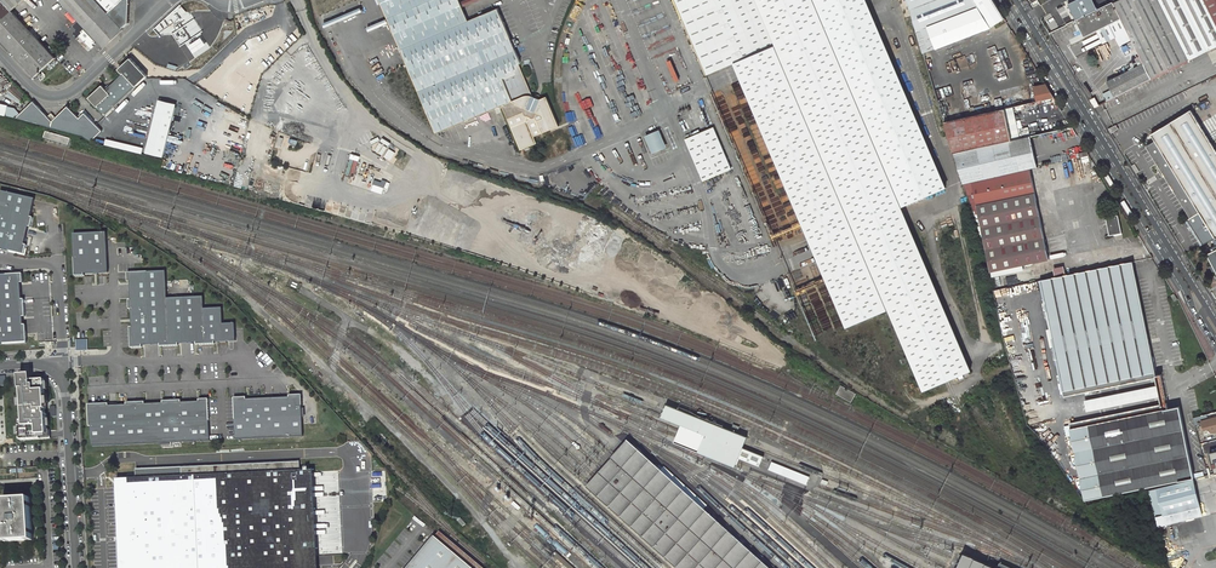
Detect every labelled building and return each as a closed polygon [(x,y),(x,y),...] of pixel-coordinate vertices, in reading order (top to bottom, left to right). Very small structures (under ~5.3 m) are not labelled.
[(32,76),(53,57),(10,10),(1,0),(0,0),(0,40),(32,76)] [(10,10),(21,0),(1,0),(10,10)] [(103,48),(122,30),(121,29),(94,0),(59,0),(103,48)] [(121,29),(127,25),(129,0),(94,0),(121,29)] [(433,134),(500,107),(505,121),(521,115),(522,118),(525,119),(523,124),(509,130),(518,153),(534,146),(526,126),(528,120),(531,122),(534,120),(540,136),(557,129),(545,99),(538,102),(537,101),(538,97),(534,96),(532,99),(531,99),(518,68),(519,65),(513,50),(517,48),(515,41),(510,43),(496,10),(466,23),(457,0),(378,0),(433,134)] [(757,0),(674,0),(707,76),(733,65),(776,46),(757,0)] [(972,371),(901,207),(814,0),(757,0),(776,46),(888,309),(923,392),(948,382),(972,371)] [(947,189),(864,0),(814,0),(901,207),(947,189)] [(936,48),(1007,23),(992,0),(908,0),(917,30),(928,27),(936,48)] [(1063,13),(1067,23),(1068,23),(1077,19),(1115,0),(1090,0),(1063,13)] [(1085,35),(1098,28),(1123,16),(1135,39),(1146,62),(1109,80),(1112,87),(1104,91),(1106,96),(1100,99),(1099,97),(1097,98),(1096,96),(1091,99),(1096,106),(1215,46),(1215,0),(1115,0),(1077,19),(1085,35)] [(1067,23),(1063,13),(1062,12),(1048,19),(1054,30),(1068,23),(1067,23)] [(1123,16),(1098,28),(1105,42),(1117,36),(1122,46),(1135,39),(1123,16)] [(1054,30),(1048,19),(1043,21),(1050,32),(1054,30)] [(917,30),(923,52),(936,48),(928,27),(917,30)] [(776,46),(733,65),(846,328),(888,309),(776,46)] [(177,59),(198,78),(212,63),(209,59),(201,67),(191,58),(194,55),(187,49),(177,59)] [(121,75),(105,90),(101,86),(87,98),(103,116),(146,76),(129,58),(119,67),(120,71),(119,72),(121,75)] [(203,72),(199,79),(227,97),(232,91),(203,72)] [(1049,98),(1045,83),(1029,87),(1034,102),(1049,98)] [(1054,99),(1039,103),(1042,116),(1051,115),(1050,107),(1055,106),(1056,111),(1061,110),(1054,99)] [(14,117),(50,127),(51,120),(47,116),(32,100),(14,117)] [(145,150),(144,152),(161,156),(174,108),(156,104),(145,150)] [(50,127),(83,136),(92,140),(101,132),(83,114),(78,119),(66,106),(55,117),(51,120),(50,127)] [(1153,131),(1157,138),(1148,143),(1192,215),(1188,217),(1204,242),(1215,236),(1215,146),(1192,107),(1153,131)] [(1005,110),(944,123),(953,153),(1013,141),(1005,110)] [(47,116),(51,120),(55,117),(50,112),(47,116)] [(1112,132),(1118,128),(1115,123),(1108,126),(1112,132)] [(714,127),(685,139),(702,182),(732,170),(714,127)] [(655,154),(669,148),(662,130),(647,136),(655,154)] [(963,185),(1067,161),(1065,152),(1035,158),(1032,146),(1063,140),(1061,134),(1061,131),(1013,141),(953,153),(963,185)] [(1035,158),(1065,152),(1063,140),(1032,146),(1035,158)] [(1024,171),(963,185),(972,208),(1031,195),(1024,171)] [(372,191),(384,193),(386,181),(382,180),(382,181),(375,180),(372,191)] [(36,200),(2,192),(0,200),(0,250),(26,256),(28,246),(25,246),(30,228),(32,229),(34,219),(32,218),(36,200)] [(974,211),(991,272),(1023,265),(1049,260),(1031,195),(972,208),(974,211)] [(1116,215),(1104,218),(1108,235),(1120,233),(1116,215)] [(107,233),(74,234),(76,276),(84,276),(84,273),(109,272),(107,233)] [(1207,252),(1215,269),(1215,247),(1207,252)] [(1039,282),(1063,392),(1154,373),(1150,353),(1132,357),(1128,339),(1146,335),(1131,262),(1039,282)] [(992,277),(1024,270),(1023,265),(991,272),(992,277)] [(215,342),(236,341),(235,323),(223,324),(222,308),(204,309),(203,297),(167,299),(165,271),(127,273),(128,282),(130,282),(131,300),(129,301),(129,310),(131,309),(132,328),(130,328),(131,348),(142,347),(142,345),(160,344),(160,346),(178,346),(178,343),(196,342),(197,345),(215,344),(215,342)] [(23,273),(0,274),(0,344),(28,342),(27,324),(24,324),(24,316),(26,316),(25,299),(23,299),(21,282),(24,282),(23,273)] [(1132,357),(1150,353),(1146,335),(1128,339),(1132,357)] [(88,339),(77,340),(78,351),(89,350),(88,339)] [(37,378),(25,379),(29,430),(22,431),(23,446),(54,443),(50,383),(38,384),(37,378)] [(1085,412),(1159,397),(1156,381),(1082,396),(1085,412)] [(838,395),(852,403),(857,395),(843,387),(838,395)] [(235,398),(236,439),(304,436),(302,395),(290,395),(290,398),(247,400),(247,397),(235,398)] [(92,426),(93,446),(210,441),(208,399),(200,399),(200,402),(182,403),(181,400),(163,401),(163,403),(145,404),(145,402),(127,403),(127,405),(109,406),(109,403),(89,404),(90,426),(92,426)] [(744,434),(664,403),(661,410),(659,415),(678,422),(703,432),(700,438),(697,445),(696,449),(695,449),(732,463),(733,459),(735,455),(756,463),(760,453),(739,444),(741,441),(744,434)] [(1143,414),(1161,410),(1160,404),(1142,408),(1143,414)] [(1088,425),(1104,496),(1148,487),(1193,478),(1179,407),(1161,410),(1143,414),(1142,408),(1117,413),(1118,419),(1088,425)] [(1117,413),(1069,423),(1086,500),(1104,496),(1088,425),(1118,419),(1117,413)] [(1195,425),(1202,424),(1202,422),(1207,421),(1207,420),(1206,415),(1193,418),(1195,425)] [(1207,420),(1207,421),(1209,429),(1210,434),(1215,432),(1215,418),(1207,420)] [(703,432),(678,422),(676,428),(673,435),(672,438),(696,449),(697,445),(700,438),(703,432)] [(675,567),(776,567),(757,551),(733,530),(731,533),(722,526),(725,523),(712,511),(709,514),(625,440),(622,444),(613,454),(607,461),(601,468),(594,476),(588,482),(584,488),(675,567)] [(1211,474),(1215,473),(1215,451),(1206,454),(1211,474)] [(179,468),(180,477),(137,479),(137,484),(121,485),(124,535),(119,535),(119,540),(124,540),(125,567),(315,567),(311,470),(302,471),(301,462),(179,468)] [(805,485),(808,476),(770,462),(766,470),(805,485)] [(314,470),(311,470),(315,567),(319,567),(314,470)] [(121,485),(137,484),(137,479),(117,480),(119,535),(124,535),(121,485)] [(1192,479),(1149,490),(1148,491),(1159,528),(1202,517),(1192,479)] [(114,488),(106,488),(107,503),(115,503),(114,488)] [(31,539),(28,496),(2,498),(4,540),(31,539)] [(440,528),(435,534),(476,567),(488,567),(440,528)] [(435,534),(406,567),(476,567),(435,534)] [(965,556),(963,562),(960,567),(990,567),(965,556)]
